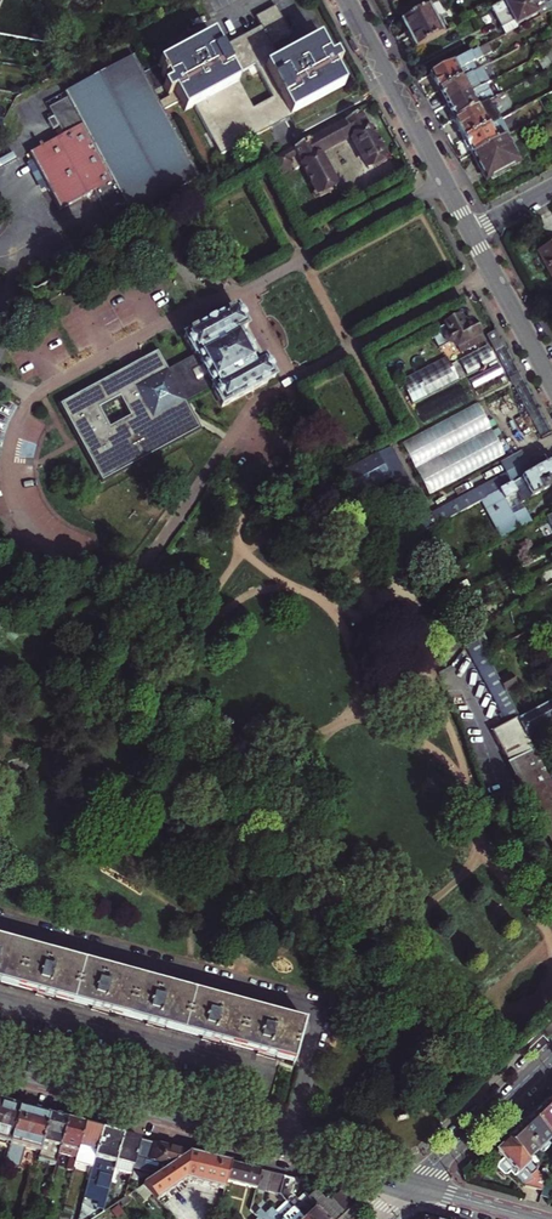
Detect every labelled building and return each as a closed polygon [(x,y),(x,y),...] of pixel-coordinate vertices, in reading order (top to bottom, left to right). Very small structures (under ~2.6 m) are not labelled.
[(496,22),(536,0),(512,0),(504,4),(503,1),(489,9),(490,12),(496,22)] [(539,17),(551,10),(551,0),(545,3),(543,0),(536,0),(496,22),(499,28),(513,21),(515,24),(536,12),(539,17)] [(141,73),(152,93),(169,84),(174,94),(157,103),(161,111),(178,102),(184,112),(194,107),(221,157),(293,118),(291,115),(346,86),(343,81),(336,68),(342,65),(336,55),(331,58),(320,38),(279,60),(270,43),(290,33),(275,5),(253,17),(258,25),(218,47),(212,35),(141,73)] [(395,14),(400,22),(415,14),(410,5),(395,14)] [(406,34),(415,49),(443,34),(437,22),(435,23),(427,8),(415,14),(400,22),(406,34)] [(513,21),(499,28),(504,36),(518,29),(515,24),(513,21)] [(438,91),(459,80),(455,72),(480,59),(476,51),(429,76),(436,88),(438,91)] [(195,177),(161,111),(157,103),(152,93),(141,73),(137,65),(133,57),(65,94),(68,98),(49,108),(63,133),(29,152),(33,161),(47,187),(59,211),(91,193),(105,219),(125,209),(128,214),(195,177)] [(468,96),(467,95),(483,87),(479,78),(474,80),(471,74),(459,80),(438,91),(440,96),(445,104),(455,99),(457,103),(468,96)] [(483,87),(467,95),(468,96),(457,103),(455,99),(445,104),(450,114),(454,121),(487,103),(483,96),(487,94),(483,87)] [(487,103),(454,121),(457,128),(464,140),(493,125),(488,115),(500,108),(497,102),(499,100),(497,97),(487,103)] [(536,108),(533,102),(510,115),(513,120),(536,108)] [(379,151),(359,112),(342,121),(350,135),(365,164),(382,156),(379,151)] [(468,149),(471,155),(504,137),(508,135),(506,132),(512,129),(509,125),(504,128),(500,120),(493,125),(464,140),(468,149)] [(342,121),(310,139),(318,153),(350,135),(342,121)] [(504,137),(471,155),(479,168),(486,182),(519,164),(504,137)] [(296,155),(313,188),(315,192),(333,182),(318,153),(310,139),(292,148),(296,155)] [(288,159),(296,155),(292,148),(284,153),(288,159)] [(379,151),(382,156),(384,159),(388,157),(383,148),(379,151)] [(289,162),(288,159),(284,153),(275,157),(282,171),(289,167),(287,163),(289,162)] [(47,187),(33,161),(27,165),(41,190),(47,187)] [(539,250),(545,261),(547,259),(551,268),(551,243),(539,250)] [(549,323),(551,321),(551,306),(543,311),(549,323)] [(166,369),(153,347),(55,399),(97,476),(195,423),(183,401),(210,387),(220,406),(272,378),(261,358),(254,362),(237,332),(245,328),(235,309),(182,337),(192,355),(166,369)] [(465,327),(459,316),(446,323),(452,335),(448,337),(446,341),(448,344),(452,344),(457,342),(459,347),(466,343),(468,348),(477,344),(474,339),(481,335),(474,322),(465,327)] [(497,331),(488,336),(544,439),(551,435),(551,433),(507,349),(497,331)] [(484,340),(481,335),(474,339),(477,344),(484,340)] [(461,360),(469,376),(497,361),(489,345),(461,360)] [(499,365),(471,380),(476,388),(504,373),(499,365)] [(427,494),(505,457),(479,404),(401,440),(427,494)] [(390,477),(402,470),(391,449),(379,456),(390,477)] [(504,464),(509,472),(515,483),(534,472),(524,453),(504,464)] [(534,472),(515,483),(485,498),(491,509),(506,501),(510,509),(550,488),(547,482),(551,479),(551,462),(534,472)] [(427,517),(402,470),(390,477),(421,533),(485,498),(515,483),(509,472),(427,517)] [(478,528),(494,520),(489,511),(473,519),(478,528)] [(504,540),(494,520),(478,528),(489,548),(504,540)] [(465,580),(450,589),(455,598),(459,595),(470,589),(465,580)] [(467,610),(459,595),(455,598),(463,613),(467,610)] [(475,625),(467,610),(463,613),(470,625),(471,627),(475,625)] [(452,634),(458,645),(467,640),(461,630),(452,634)] [(481,631),(475,634),(477,640),(479,644),(486,640),(481,631)] [(447,650),(458,645),(452,634),(442,640),(443,641),(433,646),(437,654),(447,649),(447,650)] [(503,687),(495,672),(485,654),(479,644),(477,640),(468,645),(510,724),(519,718),(503,687)] [(504,667),(495,672),(503,687),(513,682),(504,667)] [(519,718),(529,735),(551,722),(551,701),(519,718)] [(551,777),(544,763),(529,735),(519,718),(510,724),(493,733),(551,843),(551,778),(551,777)] [(306,1016),(0,933),(0,977),(36,987),(55,992),(91,1001),(110,1006),(146,1016),(165,1021),(201,1031),(220,1036),(256,1046),(275,1051),(295,1056),(306,1016)] [(55,992),(36,987),(35,990),(44,993),(54,995),(55,992)] [(110,1006),(91,1001),(90,1005),(100,1008),(109,1010),(110,1006)] [(165,1021),(146,1016),(145,1020),(154,1022),(164,1025),(165,1021)] [(219,1039),(220,1036),(201,1031),(200,1034),(209,1037),(219,1039)] [(275,1051),(256,1046),(256,1049),(264,1051),(274,1054),(275,1051)] [(545,1106),(551,1100),(549,1097),(543,1103),(545,1106)] [(17,1104),(4,1100),(0,1099),(0,1145),(6,1146),(17,1104)] [(545,1106),(543,1103),(535,1110),(538,1113),(545,1106)] [(32,1107),(17,1104),(6,1146),(2,1158),(17,1163),(23,1144),(37,1148),(47,1112),(32,1107)] [(532,1118),(551,1139),(551,1113),(545,1106),(538,1113),(535,1115),(532,1118)] [(55,1151),(65,1116),(56,1114),(47,1112),(37,1148),(34,1159),(51,1164),(55,1151)] [(72,1156),(82,1121),(72,1118),(65,1116),(55,1151),(67,1154),(64,1165),(70,1167),(72,1156)] [(521,1129),(543,1153),(549,1148),(546,1145),(551,1139),(532,1118),(526,1124),(521,1129)] [(91,1123),(82,1121),(72,1156),(90,1161),(92,1154),(100,1126),(91,1123)] [(112,1159),(119,1131),(115,1130),(109,1128),(100,1126),(92,1154),(112,1159)] [(543,1153),(521,1129),(515,1134),(508,1141),(528,1162),(534,1156),(537,1159),(543,1153)] [(129,1170),(134,1153),(139,1137),(128,1134),(119,1131),(112,1159),(110,1165),(129,1170)] [(134,1153),(166,1162),(186,1149),(180,1148),(159,1142),(139,1137),(134,1153)] [(528,1162),(508,1141),(498,1150),(498,1152),(498,1155),(503,1161),(498,1166),(498,1170),(504,1176),(508,1176),(511,1174),(515,1178),(518,1176),(521,1178),(526,1174),(532,1181),(531,1187),(541,1190),(544,1180),(531,1165),(528,1162)] [(152,1199),(184,1178),(222,1187),(224,1178),(228,1160),(213,1156),(186,1149),(166,1162),(136,1182),(152,1199)] [(531,1165),(537,1159),(534,1156),(528,1162),(531,1165)] [(224,1178),(254,1186),(259,1168),(251,1166),(228,1160),(224,1178)] [(271,1171),(259,1168),(254,1186),(265,1189),(271,1171)] [(277,1192),(283,1174),(271,1171),(265,1189),(277,1192)] [(305,1196),(300,1200),(296,1195),(291,1190),(294,1177),(283,1174),(277,1192),(280,1196),(288,1204),(291,1207),(303,1218),(324,1218),(315,1209),(325,1199),(315,1189),(306,1197),(305,1196)] [(526,1174),(521,1178),(531,1187),(532,1181),(526,1174)] [(551,1182),(544,1180),(541,1190),(539,1197),(546,1199),(551,1182)] [(325,1199),(315,1209),(324,1218),(336,1218),(352,1204),(337,1188),(325,1199)] [(300,1200),(305,1196),(300,1191),(296,1195),(300,1200)] [(288,1204),(280,1196),(276,1200),(284,1208),(288,1204)] [(255,1216),(258,1218),(268,1218),(262,1213),(250,1200),(248,1208),(255,1216)] [(291,1207),(279,1218),(280,1218),(303,1218),(291,1207)] [(279,1218),(268,1208),(262,1213),(268,1218),(280,1218),(279,1218)]
